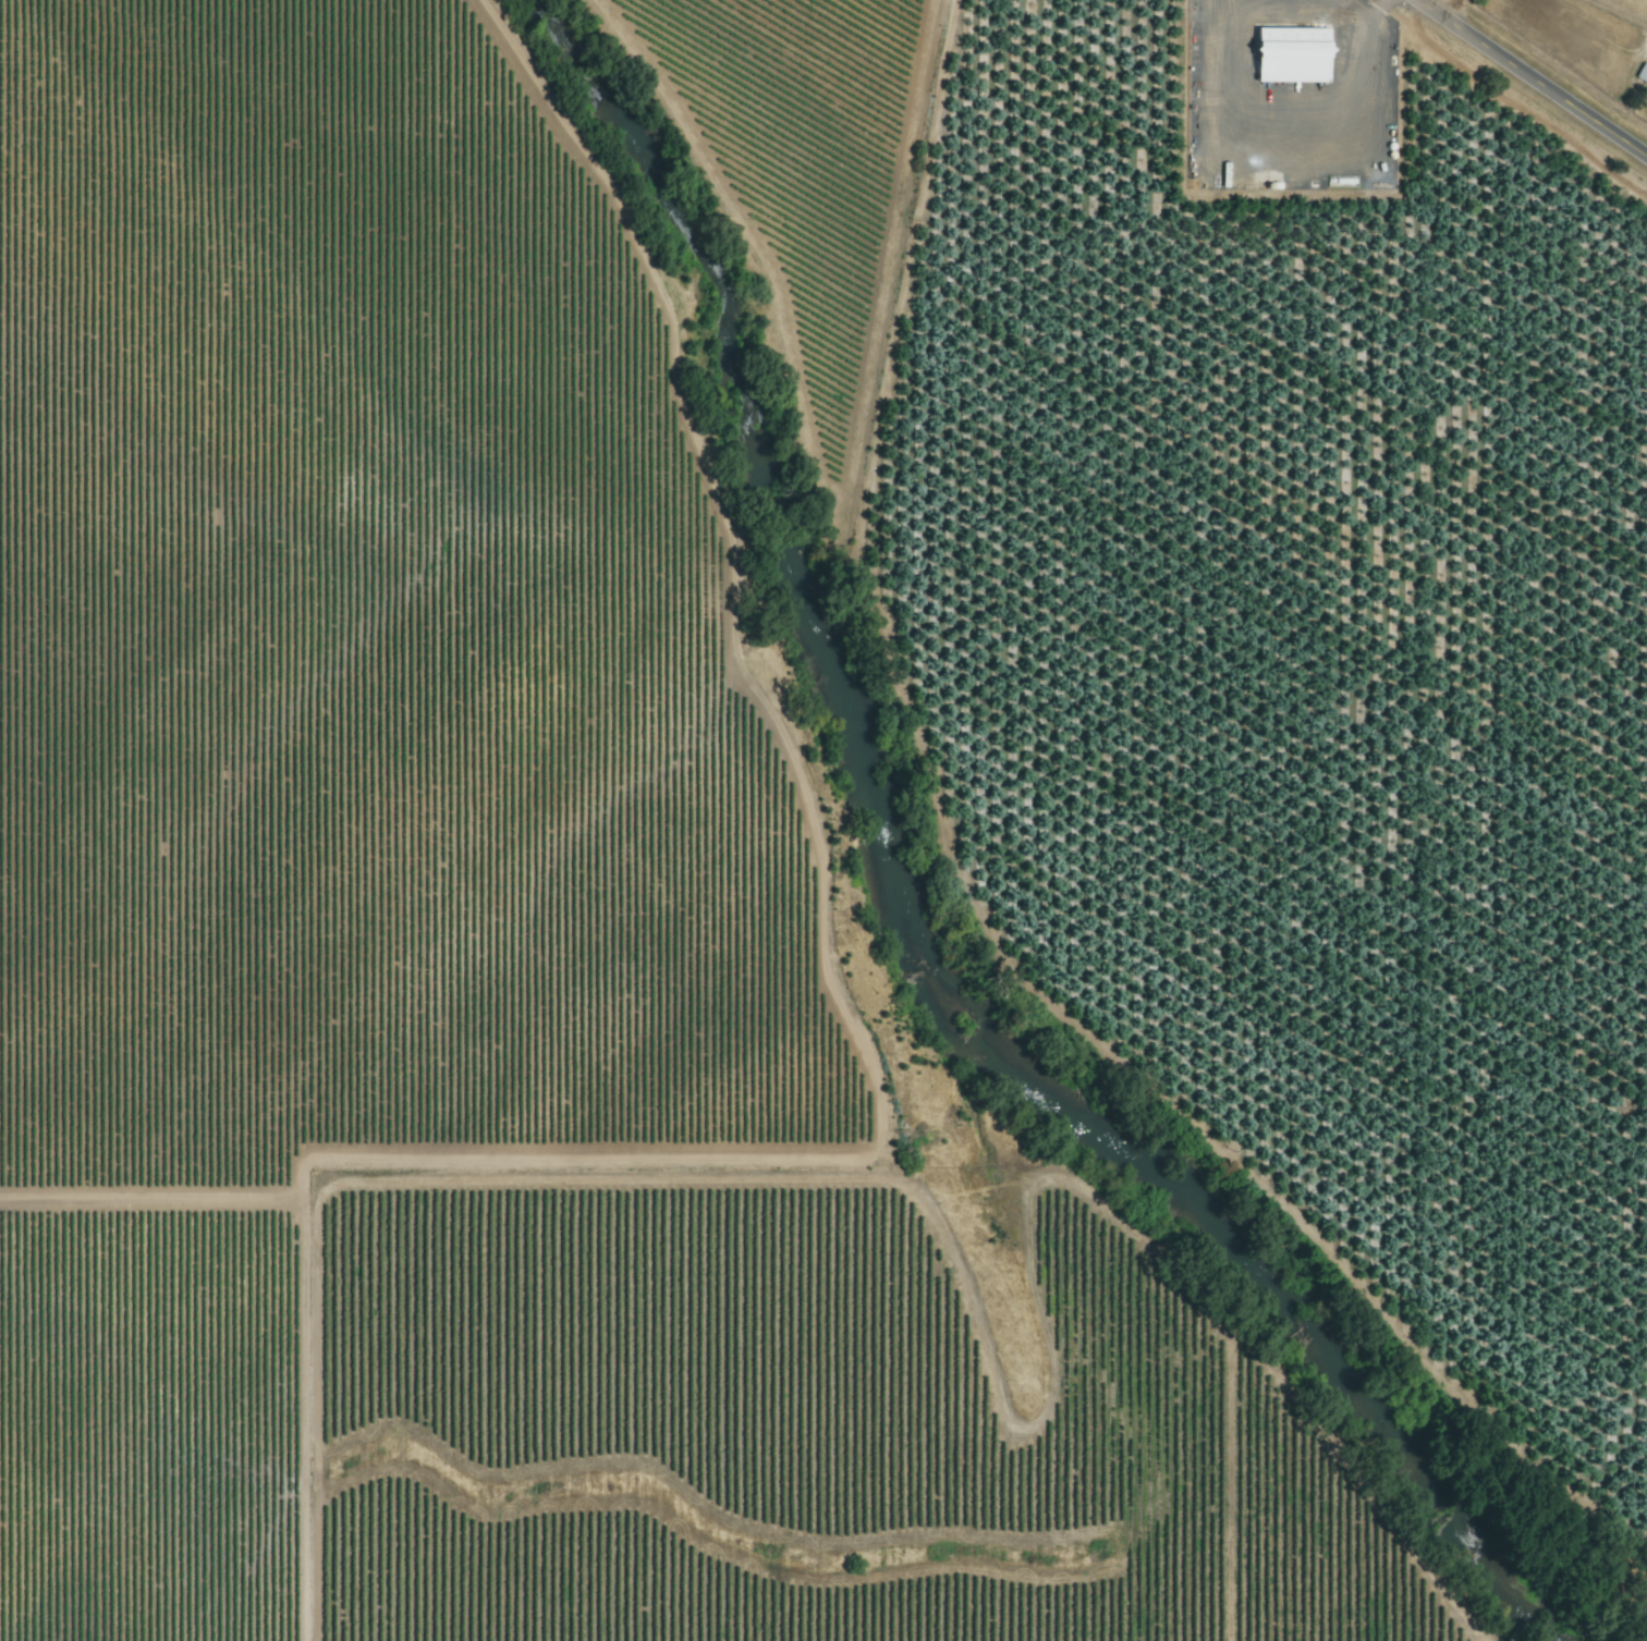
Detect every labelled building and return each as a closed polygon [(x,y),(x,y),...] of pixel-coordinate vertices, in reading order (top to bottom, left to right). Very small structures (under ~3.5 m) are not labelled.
[(1249,28),(1249,82),(1325,82),(1325,28),(1249,28)] [(1641,63),(1632,78),(1646,86),(1646,66),(1641,63)]
